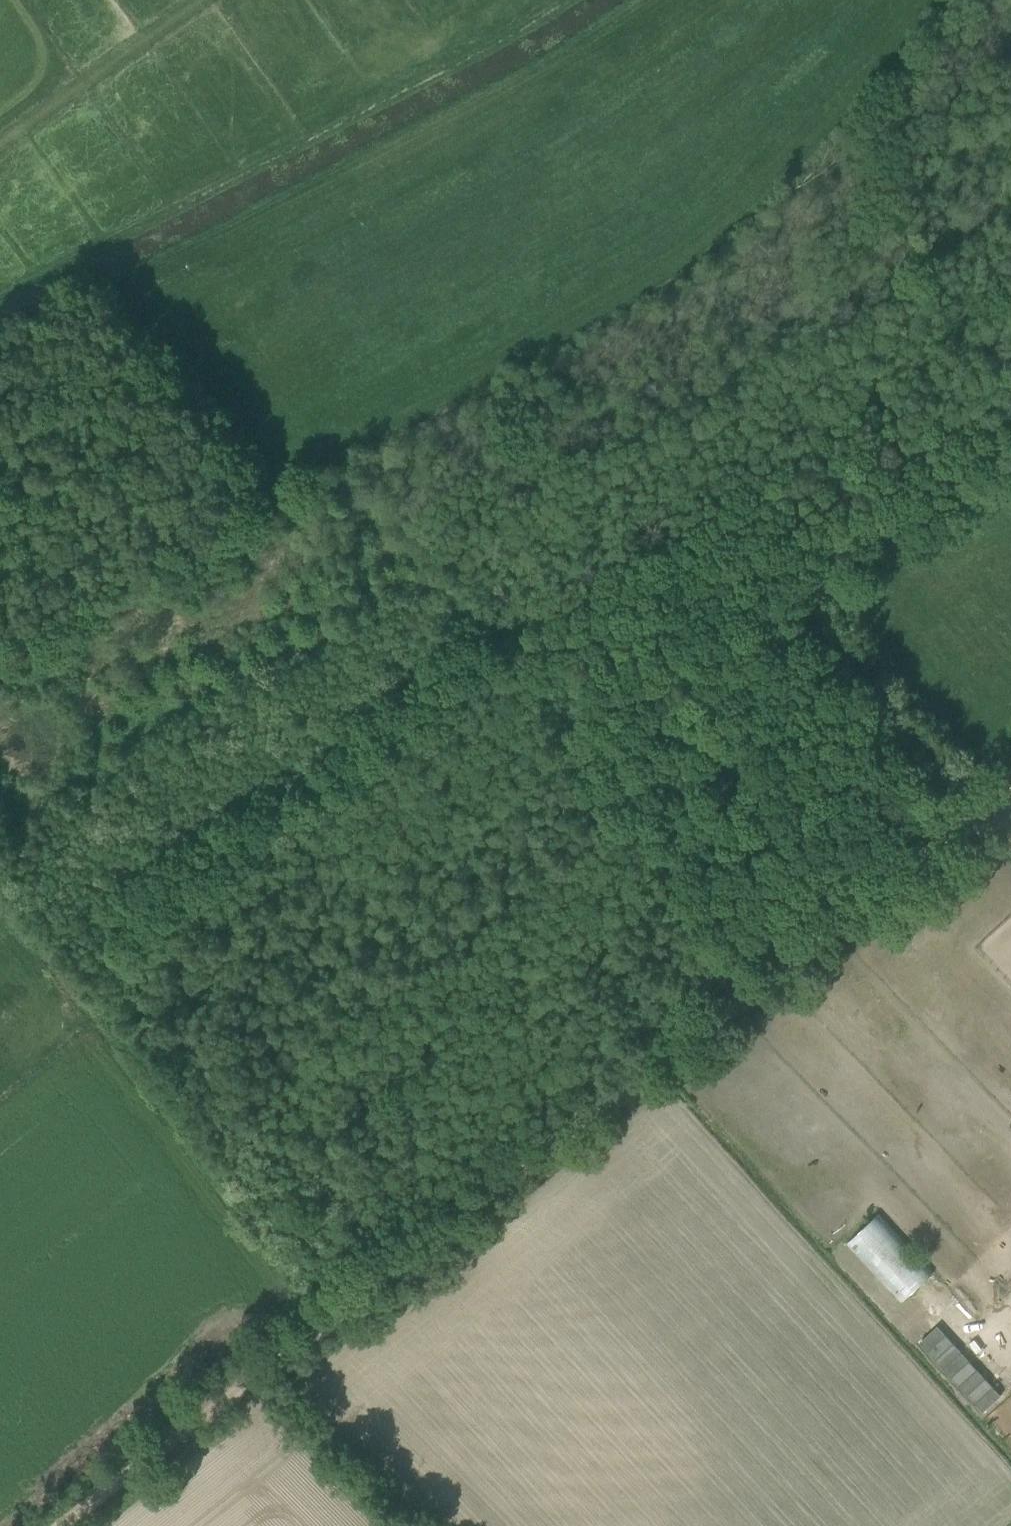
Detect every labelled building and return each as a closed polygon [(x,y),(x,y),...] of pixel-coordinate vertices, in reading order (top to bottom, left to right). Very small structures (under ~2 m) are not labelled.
[(886,1214),(854,1237),(904,1303),(935,1279),(886,1214)] [(921,1335),(914,1342),(919,1348),(926,1341),(921,1335)]
